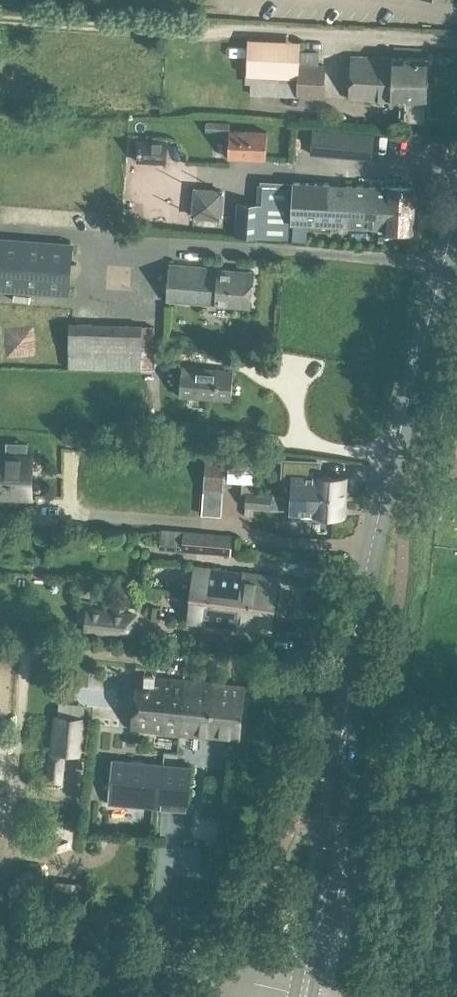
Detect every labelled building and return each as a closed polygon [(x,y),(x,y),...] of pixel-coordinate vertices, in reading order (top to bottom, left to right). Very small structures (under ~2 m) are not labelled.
[(245,73),(296,76),(298,40),(247,38),(245,73)] [(299,54),(298,98),(324,98),(324,67),(318,66),(319,54),(299,54)] [(406,120),(425,120),(425,102),(426,102),(427,58),(393,57),(393,58),(351,56),(350,99),(392,100),(392,101),(401,101),(401,105),(400,105),(400,117),(406,117),(406,120)] [(206,122),(205,132),(229,133),(228,158),(266,159),(267,131),(230,130),(230,123),(206,122)] [(375,135),(350,132),(348,158),(372,160),(375,135)] [(138,158),(166,159),(167,143),(138,141),(138,158)] [(238,202),(235,234),(256,236),(287,238),(291,188),(293,188),(293,182),(261,180),(261,184),(259,184),(258,204),(238,202)] [(383,231),(413,233),(415,187),(386,185),(386,187),(293,182),(293,188),(290,223),(383,229),(383,231)] [(192,217),(221,219),(224,190),(195,188),(192,217)] [(68,294),(72,246),(0,240),(0,289),(68,294)] [(254,271),(169,264),(166,301),(251,308),(254,271)] [(68,368),(141,370),(142,340),(153,340),(153,326),(69,323),(68,368)] [(142,340),(141,370),(152,370),(153,340),(142,340)] [(161,365),(159,395),(172,396),(171,412),(203,414),(204,404),(215,405),(216,399),(230,401),(233,371),(215,369),(214,371),(205,370),(205,368),(189,367),(190,353),(174,352),(173,366),(161,365)] [(6,496),(6,497),(31,498),(32,456),(26,456),(27,444),(8,443),(7,456),(0,456),(0,496),(6,496)] [(207,456),(204,492),(223,493),(226,457),(207,456)] [(230,458),(229,479),(253,480),(254,459),(230,458)] [(282,458),(281,478),(294,478),(293,494),(346,498),(347,478),(321,476),(322,460),(282,458)] [(293,494),(291,512),(314,514),(344,517),(346,498),(293,494)] [(182,549),(183,531),(162,530),(160,548),(182,549)] [(183,531),(182,549),(230,553),(232,535),(183,531)] [(195,566),(191,594),(240,600),(241,596),(253,598),(251,612),(273,614),(278,577),(195,566)] [(241,596),(240,600),(191,594),(188,622),(271,632),(273,614),(251,612),(253,598),(241,596)] [(84,632),(136,638),(139,612),(87,606),(84,632)] [(183,732),(187,692),(183,692),(184,679),(138,674),(133,727),(183,732)] [(184,679),(183,692),(187,692),(183,732),(240,737),(245,685),(184,679)] [(58,716),(54,749),(81,752),(85,719),(58,716)] [(51,753),(48,780),(61,781),(64,754),(51,753)] [(112,759),(108,803),(159,808),(163,764),(112,759)] [(163,764),(159,808),(188,811),(192,767),(163,764)] [(184,919),(198,920),(200,921),(204,921),(206,920),(208,918),(210,915),(212,915),(212,913),(212,912),(212,911),(211,909),(211,908),(209,907),(208,906),(206,905),(205,904),(203,904),(203,906),(201,906),(200,907),(184,906),(184,919)]
